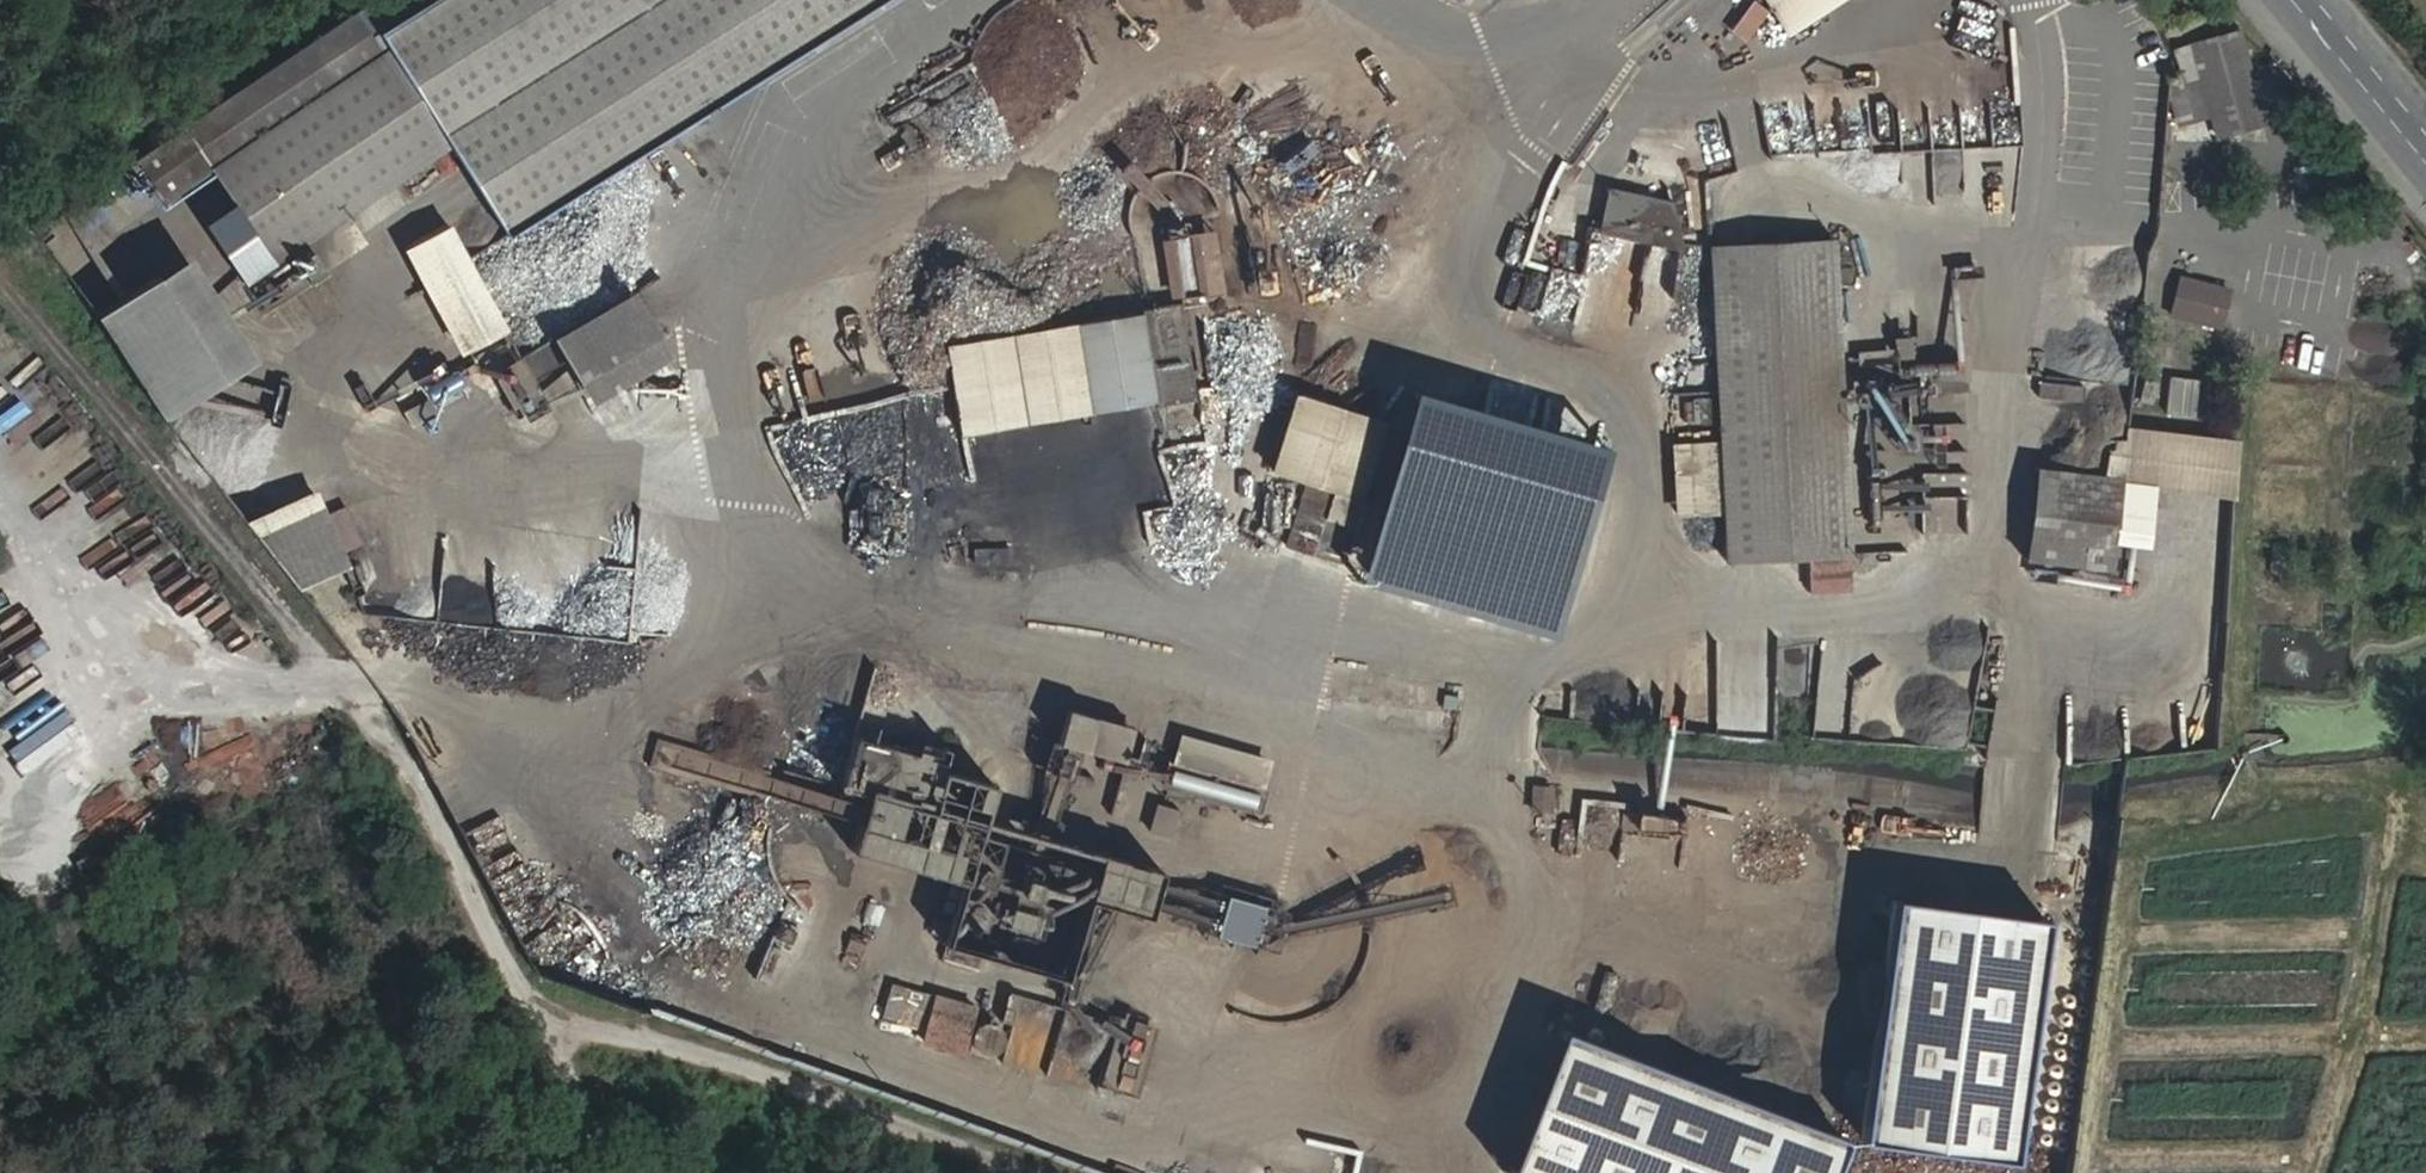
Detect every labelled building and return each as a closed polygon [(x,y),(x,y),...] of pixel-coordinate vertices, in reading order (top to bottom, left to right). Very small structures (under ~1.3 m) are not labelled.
[(695,0),(426,0),(373,35),(355,11),(237,88),(182,126),(210,168),(273,260),(450,141),(508,232),(746,80),(695,0)] [(426,0),(372,0),(355,11),(373,35),(426,0)] [(746,80),(872,0),(695,0),(746,80)] [(1768,12),(1753,0),(1751,0),(1729,30),(1745,42),(1768,12)] [(2260,123),(2237,35),(2195,47),(2217,130),(2245,122),(2246,127),(2260,123)] [(2246,127),(2245,122),(2217,130),(2218,135),(2246,127)] [(112,235),(210,168),(182,126),(84,193),(112,235)] [(1935,202),(1960,201),(1959,152),(1934,153),(1935,202)] [(2240,184),(2238,153),(2207,155),(2209,186),(2240,184)] [(1709,211),(1707,177),(1665,187),(1666,199),(1671,200),(1676,218),(1709,211)] [(1676,218),(1671,200),(1666,199),(1607,186),(1596,233),(1683,250),(1676,218)] [(1584,226),(1559,222),(1552,262),(1576,266),(1584,226)] [(1850,553),(1834,238),(1708,244),(1716,396),(1717,422),(1724,561),(1807,556),(1850,553)] [(257,357),(190,254),(97,313),(163,417),(257,357)] [(429,282),(437,298),(463,285),(477,314),(484,311),(462,266),(429,282)] [(2220,327),(2230,290),(2180,277),(2170,314),(2220,327)] [(668,353),(631,289),(552,336),(589,400),(668,353)] [(1195,399),(1180,301),(1142,308),(1142,311),(1157,401),(1157,405),(1195,399)] [(1157,401),(1142,311),(1075,323),(1089,412),(1157,401)] [(2166,374),(2163,412),(2193,414),(2196,377),(2166,374)] [(1717,422),(1716,396),(1692,397),(1693,423),(1717,422)] [(46,452),(66,436),(46,410),(26,426),(46,452)] [(1964,463),(1962,420),(1930,419),(1932,463),(1964,463)] [(76,432),(51,450),(88,503),(113,486),(76,432)] [(1666,438),(1666,512),(1710,512),(1710,437),(1666,438)] [(2108,568),(2119,477),(2035,467),(2024,558),(2108,568)] [(1354,576),(1484,612),(1511,515),(1380,479),(1354,576)] [(1323,517),(1331,490),(1302,482),(1283,545),(1311,555),(1313,548),(1323,517)] [(1355,528),(1363,501),(1331,490),(1323,517),(1355,528)] [(1962,500),(1940,500),(1939,531),(1962,531),(1962,500)] [(350,564),(324,504),(255,534),(296,587),(350,564)] [(184,574),(161,541),(155,545),(134,515),(104,535),(116,552),(86,573),(109,607),(96,617),(110,637),(145,614),(129,591),(148,578),(158,592),(184,574)] [(1345,558),(1355,528),(1323,517),(1313,548),(1345,558)] [(1852,590),(1850,553),(1807,556),(1809,592),(1852,590)] [(12,617),(0,592),(0,622),(12,617)] [(2309,632),(2311,617),(2292,616),(2291,630),(2309,632)] [(9,652),(0,639),(0,657),(9,652)] [(36,708),(15,732),(25,742),(47,718),(36,708)] [(31,771),(12,749),(0,759),(0,789),(5,794),(31,771)] [(799,784),(795,797),(832,808),(836,795),(799,784)] [(1549,811),(1551,788),(1534,788),(1532,810),(1549,811)] [(1168,789),(1160,819),(1177,824),(1185,794),(1168,789)] [(1843,819),(1846,795),(1831,792),(1828,817),(1843,819)] [(1833,906),(1845,822),(1815,818),(1804,901),(1833,906)] [(882,862),(862,840),(839,862),(860,883),(862,881),(879,865),(882,862)] [(993,902),(942,842),(912,869),(960,927),(993,902)] [(1752,901),(1783,903),(1786,855),(1754,853),(1752,901)] [(885,905),(902,889),(879,865),(862,881),(885,905)] [(1241,943),(1254,901),(1214,889),(1202,931),(1241,943)] [(923,946),(931,913),(919,910),(911,944),(923,946)] [(861,1007),(888,1016),(898,983),(872,974),(861,1007)] [(907,1038),(956,1052),(970,1003),(921,989),(907,1038)] [(1129,1097),(1150,1030),(1071,1005),(1050,1072),(1129,1097)] [(995,1063),(1008,1033),(970,1016),(957,1047),(995,1063)] [(1834,1131),(1535,1027),(1484,1172),(1819,1172),(1834,1131)]
